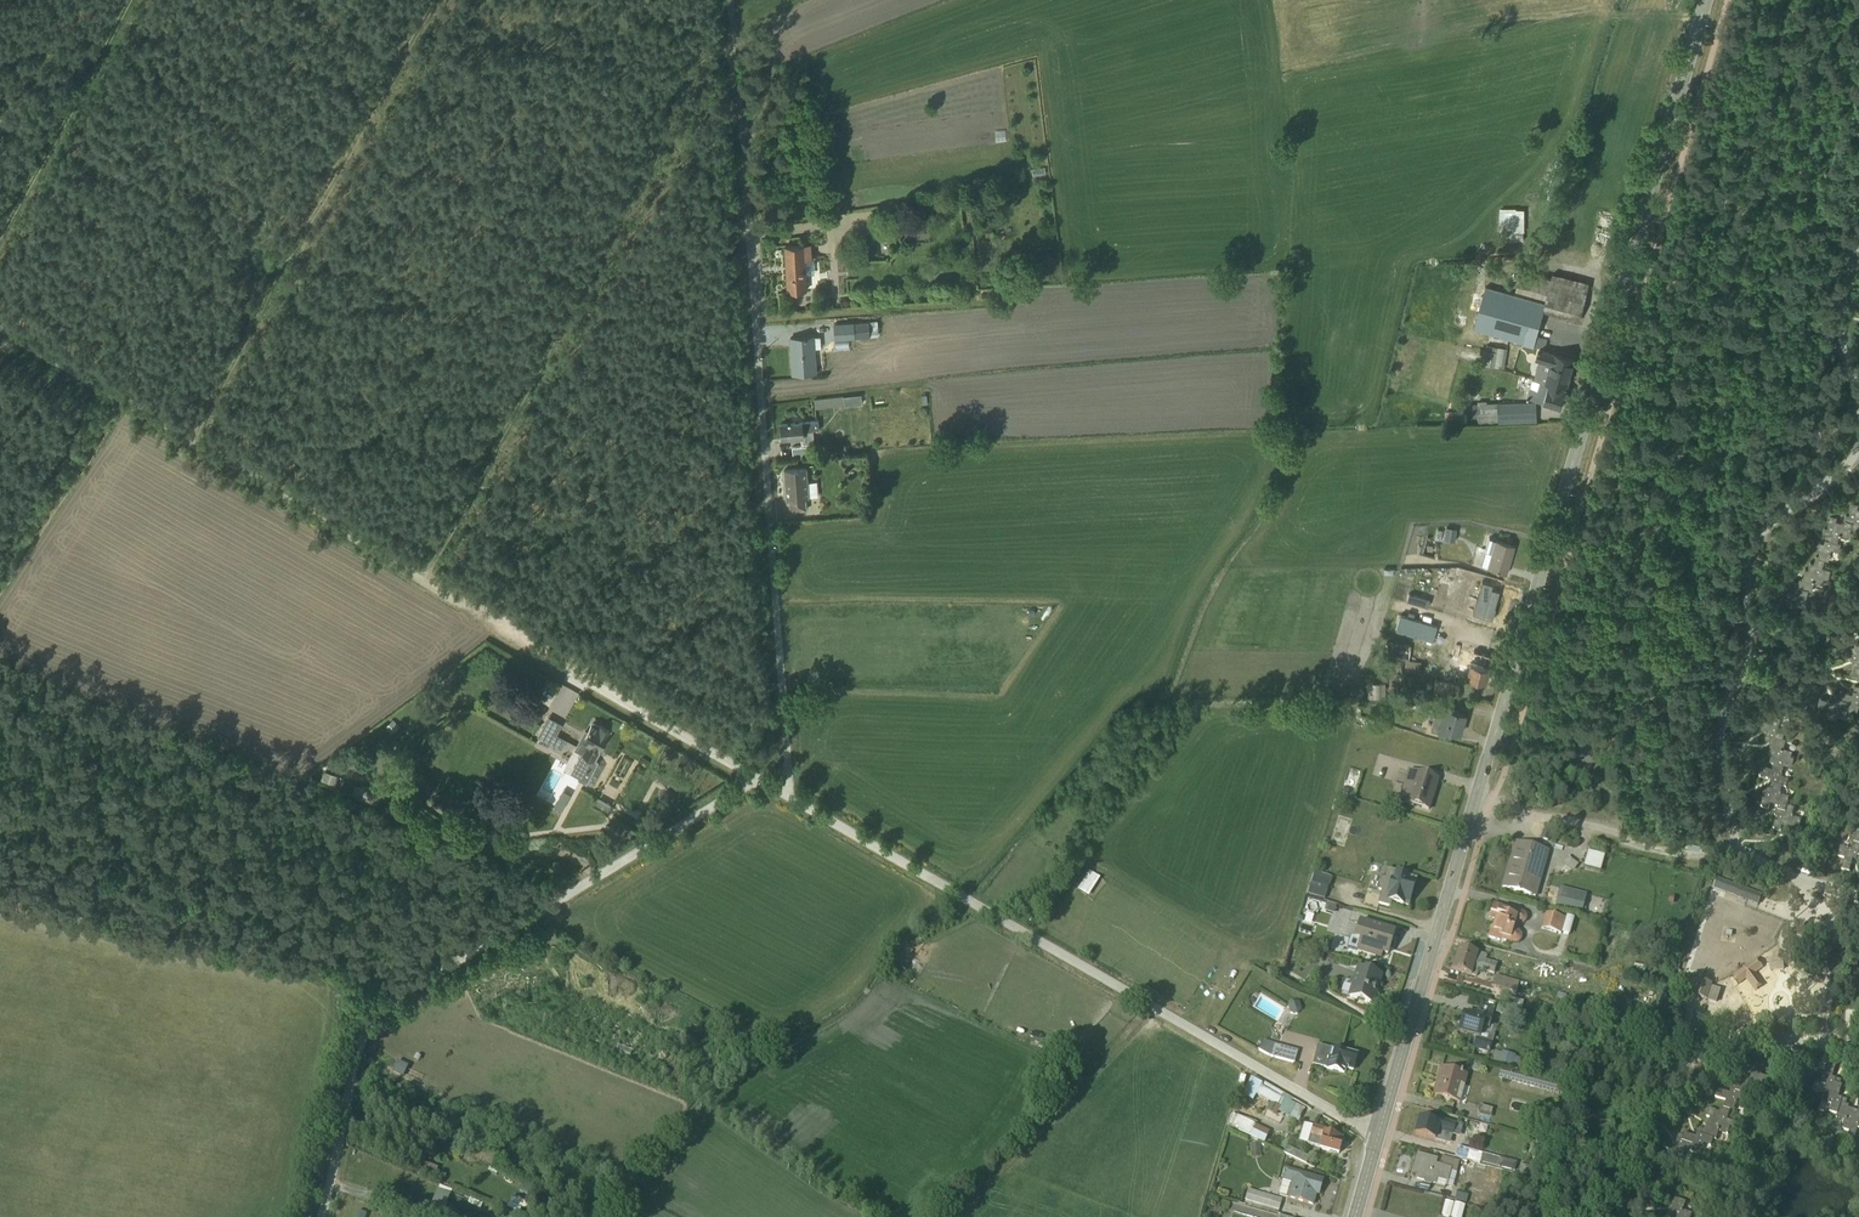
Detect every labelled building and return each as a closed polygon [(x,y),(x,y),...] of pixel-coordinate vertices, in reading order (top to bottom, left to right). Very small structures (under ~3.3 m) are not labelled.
[(1515,214),(1515,207),(1499,207),(1500,230),(1524,230),(1524,214),(1515,214)] [(811,245),(786,246),(788,292),(808,291),(808,289),(826,288),(825,257),(812,258),(811,245)] [(1589,282),(1553,272),(1552,277),(1520,269),(1515,290),(1514,295),(1483,287),(1472,328),(1488,333),(1509,338),(1544,347),(1546,337),(1536,334),(1542,311),(1579,320),(1589,282)] [(833,323),(834,338),(884,336),(884,320),(833,323)] [(902,325),(891,326),(891,335),(903,335),(902,325)] [(1504,369),(1509,338),(1488,333),(1482,365),(1504,369)] [(819,337),(790,338),(792,374),(816,373),(815,348),(820,348),(819,337)] [(1547,363),(1542,380),(1567,387),(1575,359),(1539,348),(1535,359),(1547,363)] [(1561,407),(1567,387),(1542,380),(1532,377),(1526,396),(1561,407)] [(867,393),(817,399),(818,408),(844,405),(844,408),(869,405),(867,393)] [(1537,421),(1536,401),(1487,403),(1487,400),(1477,401),(1477,404),(1471,404),(1472,412),(1478,412),(1478,423),(1499,423),(1537,421)] [(1467,410),(1450,411),(1451,423),(1467,422),(1467,410)] [(818,420),(781,423),(782,438),(801,437),(801,446),(792,446),(793,456),(807,455),(806,445),(814,444),(813,431),(819,430),(818,420)] [(807,468),(785,470),(787,503),(790,502),(791,511),(807,509),(806,500),(809,500),(807,468)] [(1777,592),(1788,595),(1786,603),(1796,606),(1799,593),(1807,596),(1809,588),(1811,589),(1814,581),(1823,583),(1824,577),(1828,578),(1831,568),(1822,566),(1825,558),(1829,559),(1832,548),(1839,549),(1841,542),(1838,541),(1840,532),(1849,535),(1851,527),(1858,529),(1858,528),(1858,507),(1857,506),(1858,502),(1850,500),(1848,508),(1850,509),(1849,513),(1846,512),(1844,518),(1845,518),(1844,521),(1836,519),(1837,514),(1829,512),(1827,520),(1829,520),(1828,525),(1824,524),(1822,530),(1826,531),(1824,540),(1812,537),(1809,545),(1820,548),(1818,555),(1816,554),(1814,561),(1810,560),(1808,566),(1805,565),(1802,576),(1799,575),(1799,578),(1795,577),(1792,587),(1779,583),(1777,592)] [(1456,530),(1447,528),(1446,538),(1455,540),(1456,530)] [(1514,544),(1489,537),(1481,565),(1487,567),(1506,572),(1514,544)] [(1438,583),(1417,635),(1429,640),(1427,646),(1444,653),(1459,615),(1481,624),(1490,604),(1453,589),(1438,583)] [(1855,640),(1854,644),(1847,642),(1850,632),(1840,629),(1839,635),(1827,632),(1825,641),(1837,644),(1835,652),(1840,654),(1841,650),(1847,651),(1846,656),(1855,658),(1851,670),(1854,671),(1853,675),(1858,677),(1858,641),(1855,640)] [(1410,644),(1390,642),(1389,657),(1405,659),(1404,670),(1419,671),(1420,660),(1408,659),(1410,644)] [(1492,654),(1471,649),(1471,652),(1463,650),(1458,666),(1466,668),(1464,676),(1484,682),(1492,654)] [(559,706),(569,711),(579,691),(551,676),(535,708),(553,717),(559,706)] [(1431,677),(1421,676),(1420,686),(1430,687),(1431,677)] [(1455,681),(1435,678),(1432,693),(1440,694),(1441,692),(1453,694),(1455,681)] [(1818,703),(1829,706),(1827,714),(1837,716),(1840,706),(1857,710),(1858,703),(1858,685),(1854,684),(1852,692),(1840,689),(1839,691),(1834,690),(1832,698),(1820,695),(1818,703)] [(1403,700),(1389,701),(1389,710),(1403,710),(1403,700)] [(1465,713),(1443,706),(1440,714),(1426,710),(1421,725),(1426,726),(1424,734),(1439,738),(1441,731),(1449,733),(1450,729),(1459,731),(1465,713)] [(1757,715),(1755,724),(1767,727),(1765,736),(1769,738),(1769,741),(1770,741),(1768,752),(1771,752),(1769,760),(1772,761),(1770,768),(1773,768),(1772,775),(1761,772),(1759,780),(1771,783),(1768,793),(1764,792),(1763,798),(1766,799),(1765,803),(1763,803),(1761,811),(1768,813),(1770,809),(1778,812),(1777,813),(1776,813),(1774,820),(1778,821),(1777,825),(1774,825),(1772,833),(1781,836),(1782,831),(1789,833),(1788,836),(1797,838),(1801,823),(1793,821),(1795,812),(1787,810),(1789,802),(1780,800),(1783,791),(1786,792),(1788,784),(1782,783),(1785,771),(1781,770),(1783,761),(1792,764),(1795,754),(1791,753),(1792,747),(1784,745),(1786,736),(1783,735),(1785,728),(1778,726),(1781,715),(1771,712),(1769,719),(1757,715)] [(562,723),(548,715),(541,730),(555,737),(562,723)] [(581,753),(570,773),(587,782),(599,762),(595,759),(609,733),(594,724),(590,732),(585,729),(574,748),(581,753)] [(338,777),(320,773),(319,780),(336,784),(338,777)] [(1428,813),(1438,782),(1408,773),(1398,804),(1428,813)] [(382,795),(357,786),(353,796),(379,805),(382,795)] [(1837,860),(1844,862),(1841,873),(1850,875),(1853,864),(1858,865),(1858,837),(1855,836),(1851,852),(1840,850),(1837,860)] [(1547,855),(1514,846),(1502,891),(1535,900),(1547,855)] [(1598,872),(1602,857),(1586,852),(1581,868),(1598,872)] [(1577,869),(1567,860),(1562,866),(1572,875),(1577,869)] [(1090,869),(1077,888),(1087,895),(1100,876),(1090,869)] [(1396,874),(1387,871),(1385,879),(1381,878),(1377,892),(1381,893),(1377,906),(1390,910),(1392,905),(1408,909),(1416,882),(1395,876),(1396,874)] [(1331,880),(1314,875),(1307,897),(1324,902),(1331,880)] [(1720,881),(1716,891),(1760,908),(1764,898),(1720,881)] [(1586,899),(1559,891),(1554,910),(1581,917),(1586,899)] [(1516,934),(1518,928),(1520,928),(1522,927),(1524,925),(1525,923),(1526,921),(1525,918),(1524,916),(1522,914),(1493,906),(1488,922),(1492,923),(1487,941),(1512,948),(1515,948),(1517,947),(1519,945),(1520,942),(1520,940),(1519,938),(1518,936),(1516,934)] [(1565,921),(1545,916),(1540,932),(1560,938),(1565,921)] [(1395,935),(1358,924),(1352,940),(1350,940),(1347,950),(1380,961),(1382,956),(1387,958),(1395,935)] [(1458,950),(1451,972),(1475,979),(1478,972),(1493,977),(1497,966),(1485,963),(1486,958),(1458,950)] [(1758,963),(1741,974),(1755,995),(1764,988),(1756,976),(1763,971),(1758,963)] [(1783,965),(1769,966),(1770,975),(1784,973),(1783,965)] [(1380,978),(1355,971),(1347,999),(1372,1006),(1380,978)] [(1698,982),(1693,999),(1707,1003),(1712,987),(1698,982)] [(1507,1010),(1496,1007),(1494,1014),(1505,1017),(1507,1010)] [(1472,1052),(1489,1056),(1494,1038),(1487,1036),(1491,1021),(1494,1013),(1478,1008),(1476,1017),(1474,1016),(1473,1020),(1463,1017),(1458,1034),(1475,1039),(1472,1052)] [(1298,1053),(1277,1047),(1263,1043),(1258,1053),(1271,1060),(1294,1066),(1298,1053)] [(1347,1055),(1318,1047),(1312,1067),(1344,1076),(1345,1071),(1352,1073),(1357,1058),(1347,1055)] [(1518,1071),(1521,1061),(1514,1059),(1514,1058),(1501,1054),(1501,1056),(1492,1053),(1489,1063),(1518,1071)] [(1481,1064),(1471,1062),(1469,1072),(1479,1074),(1481,1064)] [(1560,1067),(1549,1064),(1547,1071),(1558,1074),(1560,1067)] [(1814,1084),(1825,1087),(1821,1104),(1832,1107),(1830,1115),(1837,1116),(1836,1120),(1845,1122),(1842,1131),(1850,1133),(1849,1137),(1854,1138),(1856,1130),(1858,1131),(1858,1116),(1857,1116),(1858,1113),(1848,1110),(1849,1108),(1846,1107),(1847,1102),(1838,1100),(1840,1094),(1841,1094),(1843,1088),(1836,1086),(1837,1081),(1832,1080),(1836,1068),(1827,1065),(1824,1076),(1817,1074),(1814,1084)] [(1665,1142),(1662,1150),(1673,1154),(1671,1161),(1681,1164),(1684,1153),(1701,1158),(1704,1147),(1711,1149),(1713,1142),(1717,1143),(1719,1134),(1728,1137),(1730,1130),(1733,1131),(1735,1126),(1727,1123),(1730,1113),(1734,1114),(1737,1104),(1745,1106),(1747,1099),(1750,1099),(1752,1090),(1762,1093),(1764,1087),(1768,1088),(1770,1082),(1761,1079),(1764,1069),(1754,1066),(1753,1071),(1749,1070),(1747,1078),(1744,1077),(1741,1087),(1738,1086),(1737,1089),(1732,1087),(1730,1096),(1718,1093),(1715,1101),(1726,1104),(1724,1109),(1721,1109),(1719,1115),(1716,1114),(1713,1121),(1710,1120),(1707,1131),(1704,1130),(1703,1133),(1699,1131),(1696,1140),(1684,1136),(1683,1139),(1679,1137),(1676,1146),(1665,1142)] [(1467,1078),(1440,1070),(1432,1098),(1459,1106),(1467,1078)] [(1261,1088),(1251,1082),(1241,1099),(1251,1105),(1261,1088)] [(1287,1103),(1262,1090),(1258,1097),(1283,1110),(1287,1103)] [(1305,1110),(1290,1103),(1284,1116),(1298,1123),(1305,1110)] [(423,1110),(418,1107),(411,1121),(417,1123),(415,1128),(434,1137),(437,1129),(418,1120),(423,1110)] [(1479,1109),(1476,1119),(1489,1122),(1492,1112),(1479,1109)] [(1232,1116),(1227,1126),(1264,1144),(1269,1134),(1232,1116)] [(1418,1122),(1414,1137),(1449,1147),(1452,1138),(1458,1140),(1462,1129),(1455,1127),(1455,1126),(1433,1120),(1431,1125),(1418,1122)] [(1300,1144),(1338,1155),(1342,1140),(1329,1136),(1330,1133),(1305,1126),(1300,1144)] [(1544,1144),(1533,1141),(1528,1160),(1539,1163),(1544,1144)] [(1259,1143),(1249,1145),(1251,1159),(1261,1158),(1259,1143)] [(1309,1159),(1286,1149),(1283,1155),(1306,1165),(1309,1159)] [(1514,1173),(1516,1165),(1456,1149),(1454,1159),(1514,1173)] [(1418,1158),(1412,1180),(1423,1183),(1424,1186),(1430,1188),(1431,1186),(1433,1187),(1433,1188),(1444,1191),(1444,1189),(1451,1191),(1459,1164),(1441,1159),(1439,1168),(1435,1167),(1436,1163),(1418,1158)] [(424,1162),(421,1171),(434,1175),(437,1166),(424,1162)] [(1471,1172),(1483,1175),(1485,1168),(1461,1162),(1460,1167),(1472,1171),(1471,1172)] [(1531,1169),(1521,1167),(1519,1176),(1529,1179),(1531,1169)] [(1277,1198),(1313,1209),(1316,1201),(1317,1201),(1323,1183),(1284,1172),(1277,1198)] [(446,1198),(448,1192),(438,1189),(436,1195),(446,1198)] [(1244,1203),(1279,1213),(1283,1201),(1248,1191),(1244,1203)] [(1466,1198),(1457,1195),(1455,1202),(1465,1204),(1466,1198)] [(1692,1216),(1683,1214),(1686,1204),(1672,1200),(1669,1209),(1671,1209),(1669,1216),(1692,1216)] [(1446,1203),(1442,1216),(1462,1216),(1465,1209),(1446,1203)]
